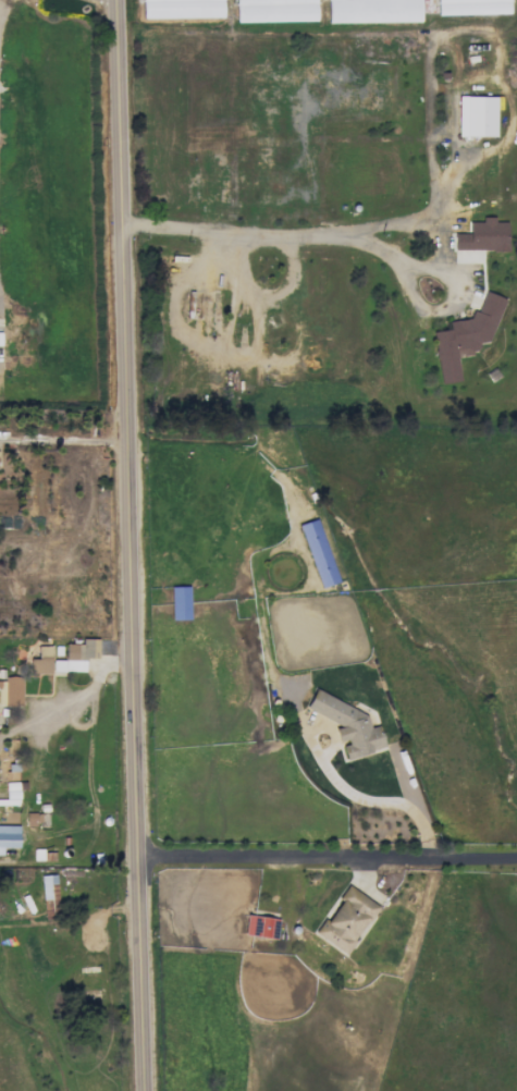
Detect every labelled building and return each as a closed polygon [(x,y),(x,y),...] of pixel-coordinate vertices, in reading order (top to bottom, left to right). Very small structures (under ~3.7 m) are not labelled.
[(457,136),(495,136),(495,96),(458,95),(457,136)] [(453,250),(507,250),(507,222),(495,222),(495,217),(481,217),(481,222),(468,222),(468,233),(453,233),(453,250)] [(504,298),(483,290),(473,318),(448,321),(449,329),(432,331),(440,384),(460,381),(457,357),(474,355),(478,343),(489,341),(504,298)] [(337,582),(317,518),(299,524),(319,588),(337,582)] [(171,620),(189,620),(189,586),(170,586),(171,620)] [(84,671),(85,658),(97,658),(98,639),(81,638),(81,644),(65,643),(64,660),(52,660),(52,671),(84,671)] [(50,673),(51,646),(38,646),(37,659),(29,659),(28,673),(50,673)] [(21,706),(21,678),(0,678),(0,706),(21,706)] [(366,715),(314,688),(304,707),(342,727),(334,729),(337,742),(348,739),(342,750),(344,758),(384,749),(379,725),(369,727),(366,715)] [(41,825),(41,812),(26,813),(26,825),(41,825)] [(0,825),(0,855),(2,855),(2,848),(18,848),(18,825),(0,825)] [(43,849),(33,849),(33,860),(43,860),(43,849)] [(41,875),(43,915),(58,914),(57,874),(41,875)] [(315,935),(344,955),(377,905),(347,886),(315,935)] [(276,939),(278,918),(246,915),(244,936),(276,939)]
